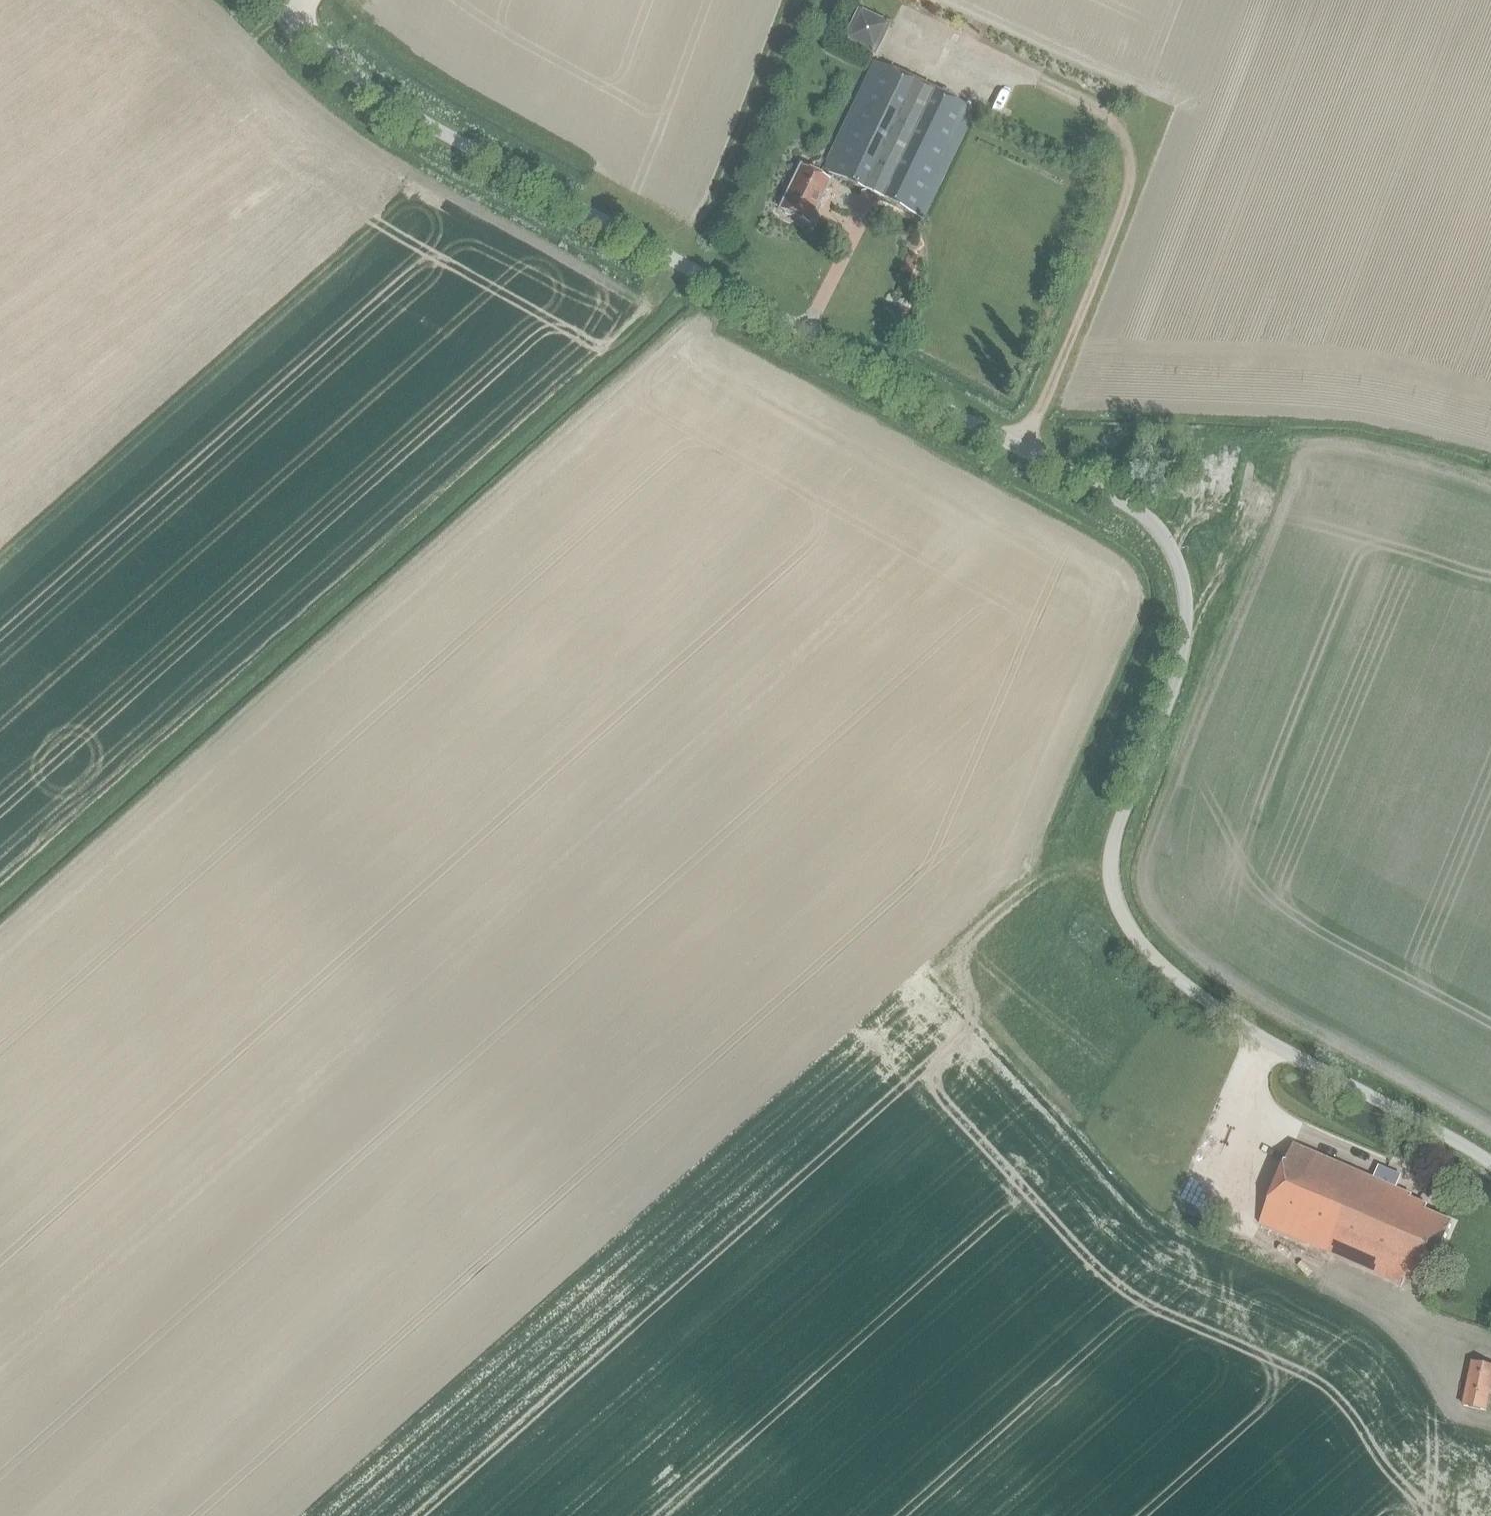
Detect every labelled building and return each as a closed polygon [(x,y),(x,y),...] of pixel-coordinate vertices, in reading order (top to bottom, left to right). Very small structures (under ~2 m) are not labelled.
[(891,25),(859,9),(843,42),(875,58),(891,25)] [(832,175),(924,220),(976,112),(874,63),(819,177),(802,168),(781,211),(810,224),(830,182),(829,181),(832,175)] [(1311,1247),(1397,1285),(1405,1288),(1408,1282),(1426,1290),(1454,1225),(1427,1214),(1429,1209),(1413,1202),(1414,1199),(1294,1147),(1260,1225),(1311,1247)] [(1473,1363),(1464,1407),(1488,1412),(1490,1396),(1490,1366),(1473,1363)]
